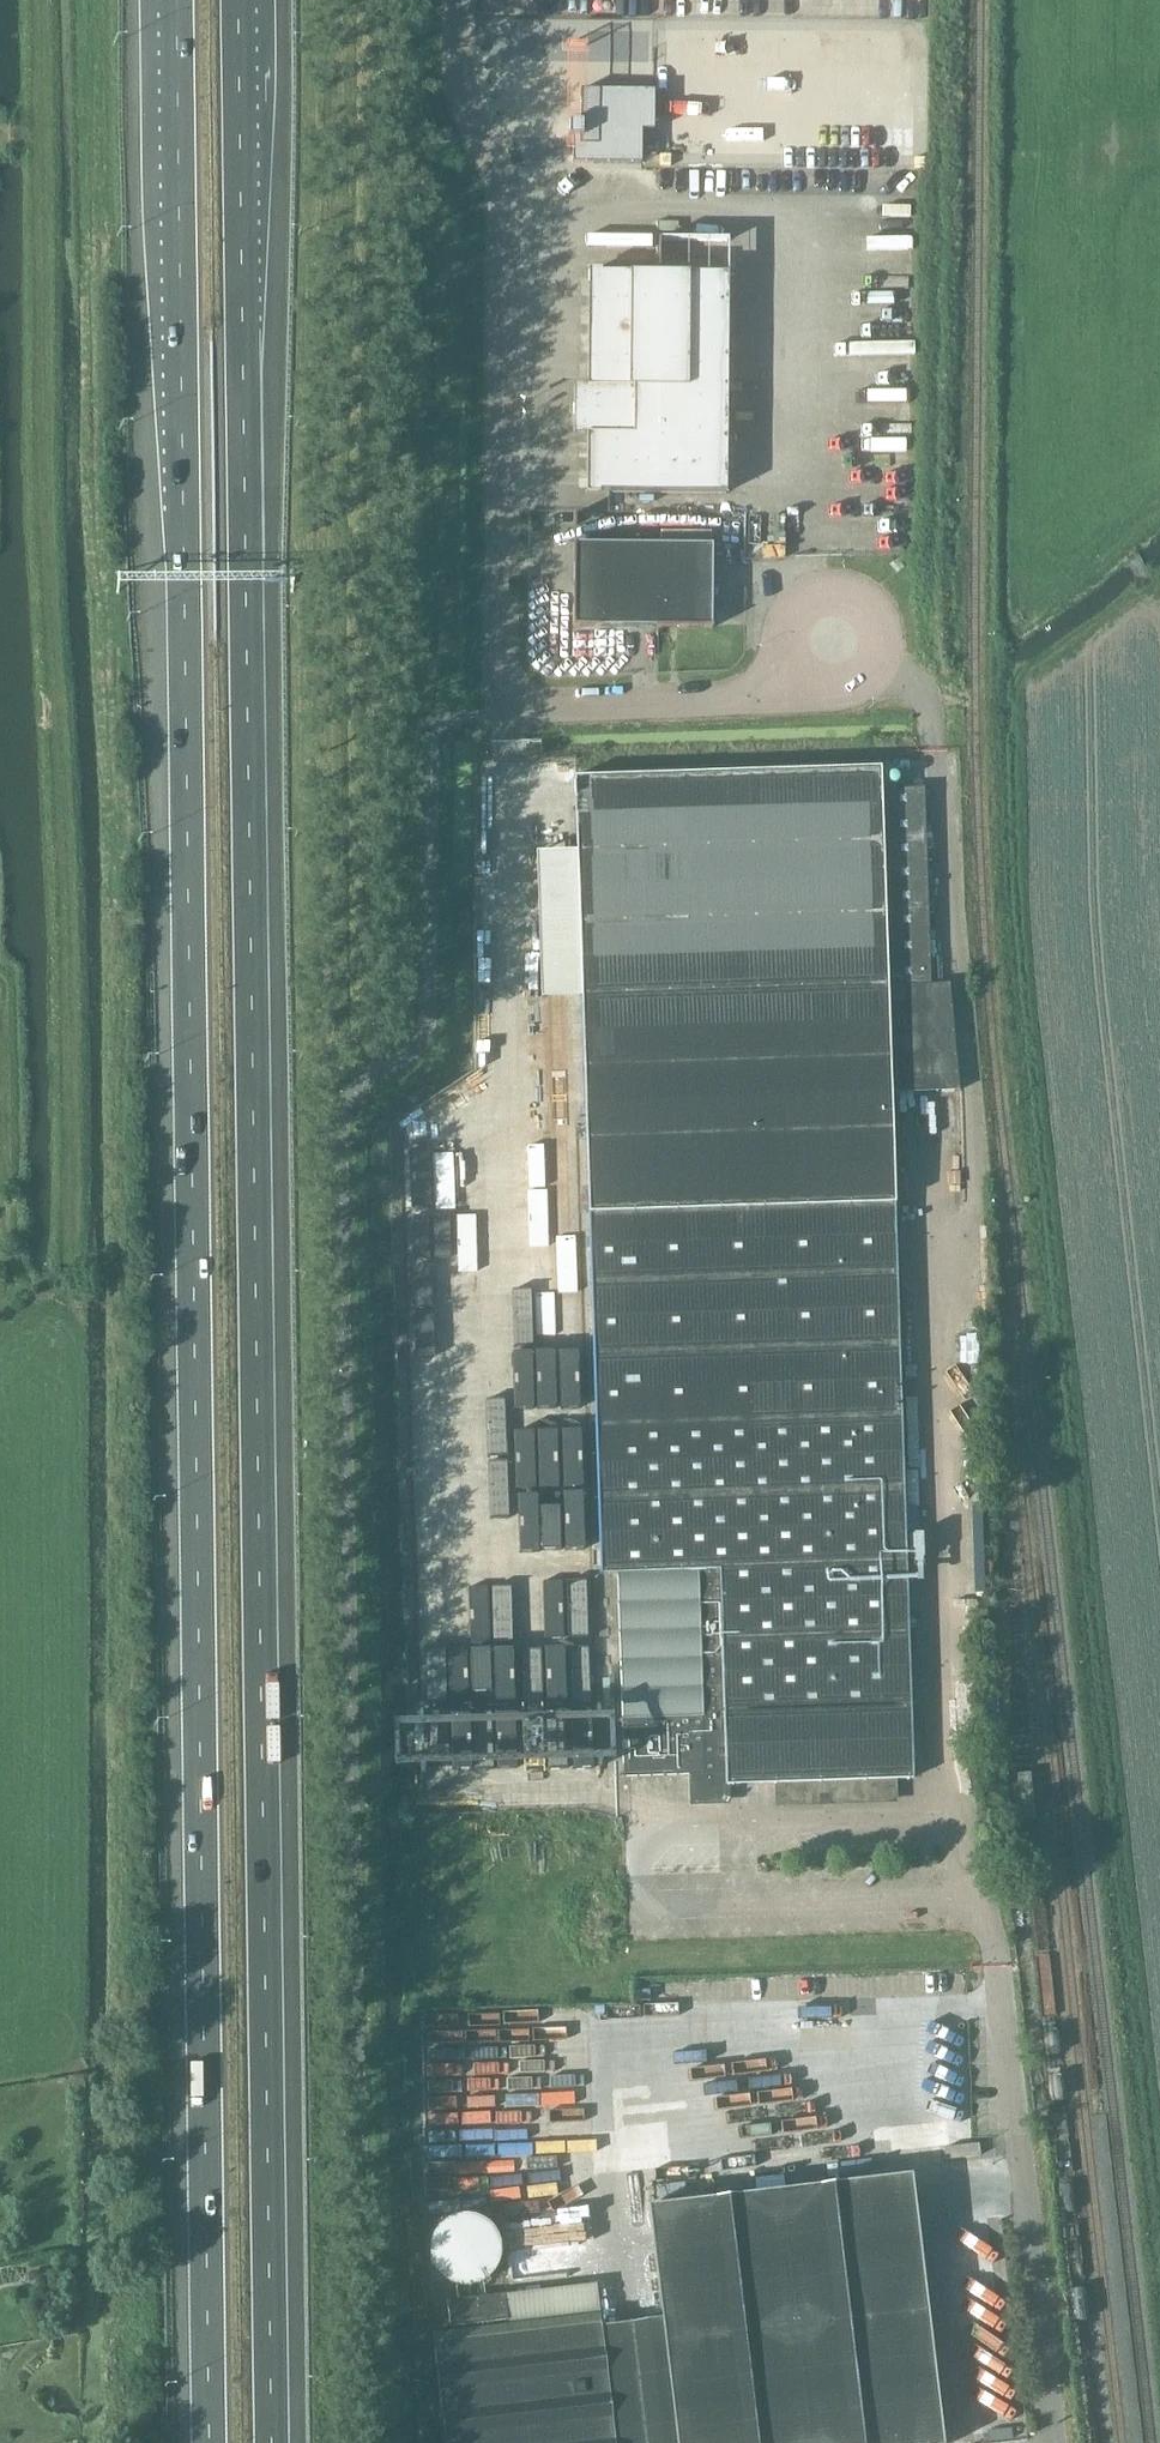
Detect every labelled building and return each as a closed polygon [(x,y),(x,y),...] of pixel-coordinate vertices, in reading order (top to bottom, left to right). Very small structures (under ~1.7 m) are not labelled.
[(573,48),(591,47),(590,23),(572,24),(573,48)] [(656,90),(582,90),(582,123),(566,123),(565,140),(574,140),(573,164),(643,165),(644,131),(655,131),(656,90)] [(727,494),(729,274),(590,272),(589,387),(575,387),(575,436),(589,436),(588,493),(727,494)] [(918,312),(919,299),(882,298),(882,311),(918,312)] [(711,545),(574,544),(573,627),(712,628),(712,627),(711,627),(711,545)] [(880,769),(841,770),(575,779),(589,1213),(597,1426),(601,1573),(618,1572),(623,1719),(625,1777),(691,1775),(692,1801),(730,1801),(728,1786),(913,1779),(891,1094),(962,1092),(950,985),(931,985),(924,788),(881,790),(880,769)] [(415,1139),(413,1172),(442,1173),(444,1140),(415,1139)] [(555,1197),(557,1269),(579,1269),(578,1197),(555,1197)] [(502,1269),(554,1268),(553,1201),(501,1201),(502,1269)] [(521,1314),(497,1313),(496,1351),(506,1351),(505,1366),(539,1368),(539,1384),(579,1385),(581,1351),(558,1350),(559,1326),(580,1327),(582,1277),(559,1276),(557,1315),(544,1315),(545,1280),(522,1279),(521,1314)] [(517,1637),(526,1660),(550,1652),(544,1636),(533,1640),(530,1633),(517,1637)] [(595,1672),(594,1641),(577,1641),(577,1672),(595,1672)] [(433,1673),(417,1674),(419,1705),(435,1704),(433,1673)] [(577,1677),(576,1695),(562,1694),(561,1709),(579,1710),(580,1695),(593,1696),(594,1678),(577,1677)] [(557,1681),(540,1681),(540,1711),(558,1711),(557,1681)] [(511,1686),(513,1724),(523,1724),(523,1712),(531,1711),(530,1685),(511,1686)] [(562,1730),(560,1713),(542,1716),(544,1732),(562,1730)] [(456,1752),(456,1718),(423,1719),(423,1753),(456,1752)] [(496,1749),(497,1723),(478,1723),(477,1749),(496,1749)] [(852,2131),(826,2133),(827,2146),(853,2144),(852,2131)] [(781,2148),(813,2147),(813,2136),(781,2136),(781,2148)] [(545,2169),(517,2171),(518,2180),(546,2177),(545,2169)] [(649,2206),(677,2442),(943,2442),(912,2176),(649,2206)] [(501,2199),(433,2209),(444,2280),(547,2265),(546,2257),(592,2251),(587,2216),(546,2223),(543,2202),(517,2206),(519,2221),(504,2224),(501,2199)] [(505,2293),(448,2300),(452,2328),(508,2322),(508,2325),(601,2314),(597,2283),(505,2295),(505,2293)] [(432,2334),(445,2442),(616,2442),(601,2314),(508,2325),(432,2334)] [(1024,2410),(979,2411),(979,2424),(1024,2423),(1024,2410)]
